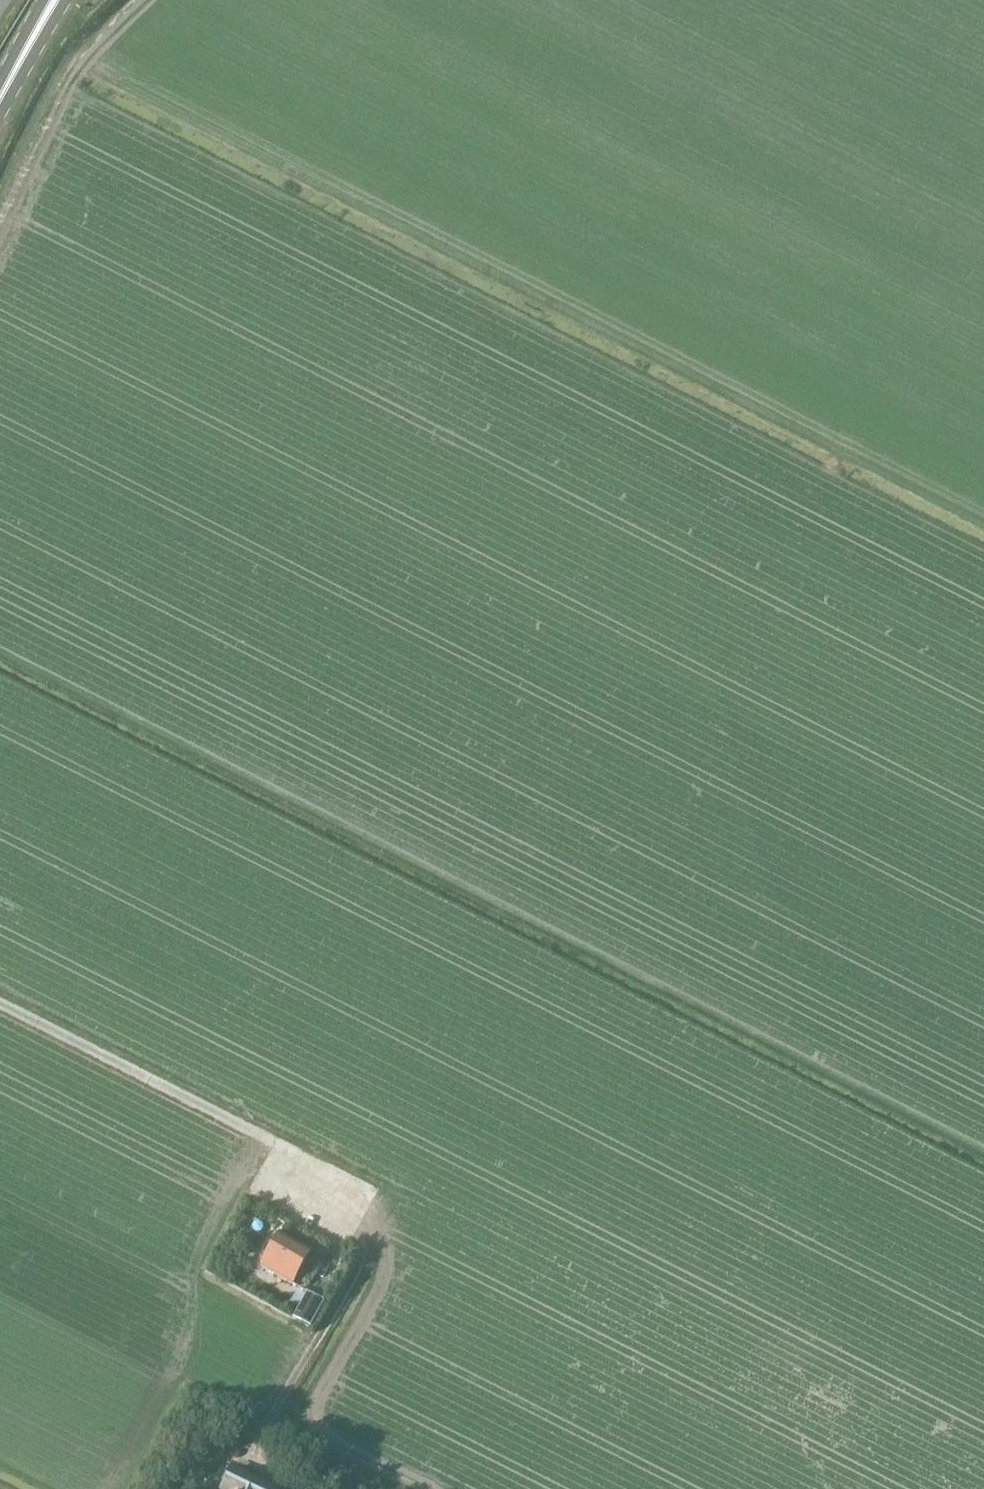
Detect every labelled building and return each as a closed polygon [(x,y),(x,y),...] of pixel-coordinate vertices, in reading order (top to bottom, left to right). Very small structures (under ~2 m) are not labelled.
[(279,1234),(259,1267),(291,1286),(310,1251),(279,1234)] [(230,1465),(218,1488),(274,1488),(230,1465)]
